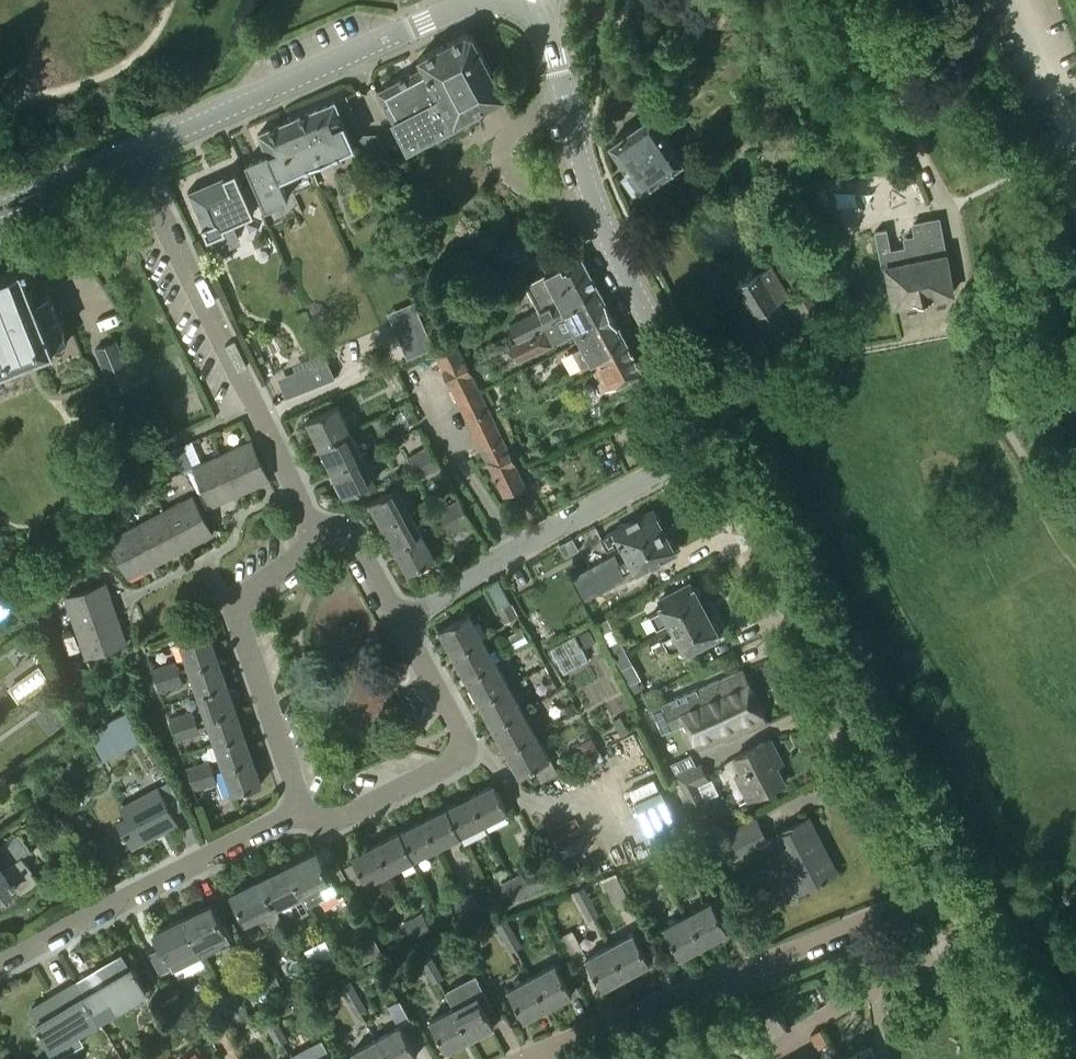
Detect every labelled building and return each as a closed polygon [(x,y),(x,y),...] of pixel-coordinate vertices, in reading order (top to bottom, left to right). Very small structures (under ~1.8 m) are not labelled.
[(504,94),(472,33),(466,32),(418,57),(423,66),(377,90),(407,146),(504,94)] [(347,94),(334,100),(353,144),(360,159),(383,147),(377,132),(363,132),(347,94)] [(267,152),(246,161),(266,206),(288,196),(279,177),(309,164),(353,144),(334,100),(284,122),(259,133),(267,152)] [(682,160),(650,114),(609,143),(641,189),(682,160)] [(718,170),(713,159),(688,170),(693,181),(718,170)] [(226,228),(224,224),(254,211),(235,169),(187,190),(207,236),(226,228)] [(952,292),(945,253),(944,253),(938,218),(913,223),(915,235),(913,236),(904,237),(905,245),(890,248),(886,228),(874,230),(881,267),(886,266),(893,304),(952,292)] [(535,247),(494,269),(501,282),(542,261),(535,247)] [(564,311),(600,291),(581,254),(525,283),(538,309),(510,324),(518,339),(518,340),(567,316),(564,311)] [(67,341),(37,263),(27,267),(26,265),(22,266),(17,255),(6,259),(10,267),(0,271),(0,367),(67,341)] [(795,331),(788,318),(780,304),(790,298),(771,266),(735,285),(772,346),(795,331)] [(575,331),(576,331),(612,313),(600,291),(564,311),(567,316),(518,340),(518,339),(510,343),(519,360),(575,331)] [(809,295),(798,302),(807,316),(808,317),(819,310),(809,295)] [(402,342),(427,331),(414,302),(389,313),(402,342)] [(612,313),(576,331),(575,331),(582,344),(572,349),(581,366),(590,362),(627,342),(612,313)] [(100,357),(120,349),(116,338),(96,346),(100,357)] [(627,342),(590,362),(605,390),(642,371),(627,342)] [(456,400),(466,396),(480,389),(457,343),(434,354),(456,400)] [(120,349),(100,357),(105,368),(124,360),(120,349)] [(335,377),(327,358),(295,371),(303,390),(335,377)] [(124,360),(105,368),(109,379),(129,371),(124,360)] [(129,371),(109,379),(114,390),(133,382),(129,371)] [(480,389),(466,396),(475,416),(489,409),(480,389)] [(319,445),(349,429),(337,404),(306,420),(319,445)] [(489,409),(475,416),(483,431),(497,425),(489,409)] [(489,444),(503,437),(497,425),(483,431),(489,444)] [(349,429),(319,445),(331,470),(362,455),(349,429)] [(495,457),(510,450),(503,437),(489,444),(495,457)] [(222,452),(240,492),(269,479),(251,439),(222,452)] [(183,444),(188,455),(196,451),(191,440),(183,444)] [(413,468),(435,456),(429,444),(406,456),(413,468)] [(510,450),(495,457),(487,462),(503,494),(526,483),(510,450)] [(240,492),(222,452),(193,466),(211,506),(240,492)] [(362,455),(331,470),(344,495),(375,480),(362,455)] [(435,456),(413,468),(419,478),(441,466),(435,456)] [(382,524),(409,509),(396,486),(368,501),(382,524)] [(164,509),(185,547),(213,532),(192,494),(164,509)] [(443,521),(459,512),(465,509),(458,498),(436,510),(443,521)] [(624,546),(662,526),(652,508),(600,536),(607,549),(621,541),(624,546)] [(137,524),(157,562),(185,547),(164,509),(137,524)] [(395,548),(422,533),(409,509),(382,524),(395,548)] [(465,509),(459,512),(443,521),(456,545),(478,532),(465,509)] [(157,562),(137,524),(109,539),(129,577),(157,562)] [(662,526),(624,546),(629,556),(617,563),(623,573),(635,567),(637,572),(676,552),(662,526)] [(422,533),(395,548),(408,572),(435,557),(422,533)] [(579,548),(572,536),(559,544),(565,555),(579,548)] [(518,615),(505,592),(498,579),(485,586),(504,623),(518,615)] [(75,626),(116,612),(106,581),(65,596),(75,626)] [(672,626),(705,608),(692,582),(658,600),(662,608),(650,615),(656,628),(669,621),(672,626)] [(705,608),(672,626),(675,631),(662,638),(669,651),(682,645),(686,652),(719,634),(705,608)] [(452,652),(482,636),(468,611),(439,627),(452,652)] [(116,612),(75,626),(86,656),(127,642),(116,612)] [(189,668),(218,658),(210,632),(180,642),(189,668)] [(580,658),(572,635),(550,642),(558,665),(580,658)] [(466,676),(495,660),(482,636),(452,652),(466,676)] [(612,658),(624,652),(618,640),(606,646),(612,658)] [(624,652),(612,658),(618,669),(630,663),(624,652)] [(198,693),(227,683),(218,658),(189,668),(198,693)] [(156,679),(179,671),(175,659),(152,667),(156,679)] [(479,701),(509,685),(495,660),(466,676),(479,701)] [(40,666),(9,689),(19,702),(49,679),(40,666)] [(767,723),(742,667),(651,707),(662,732),(686,722),(699,751),(723,740),(724,742),(767,723)] [(179,671),(156,679),(159,690),(183,682),(179,671)] [(206,718),(235,708),(227,683),(198,693),(206,718)] [(492,725),(522,709),(509,685),(479,701),(492,725)] [(215,743),(244,733),(235,708),(206,718),(215,743)] [(173,729),(197,721),(193,709),(169,717),(173,729)] [(505,749),(535,733),(522,709),(492,725),(505,749)] [(88,731),(103,759),(141,737),(126,710),(88,731)] [(197,721),(173,729),(177,741),(201,733),(197,721)] [(223,768),(253,758),(244,733),(215,743),(223,768)] [(535,733),(505,749),(519,774),(549,758),(535,733)] [(785,780),(777,765),(780,763),(777,756),(778,755),(770,738),(733,757),(741,771),(736,774),(748,799),(785,780)] [(702,763),(698,765),(691,752),(670,763),(676,775),(674,776),(690,806),(718,793),(702,763)] [(253,758),(223,768),(232,793),(261,783),(253,758)] [(190,779),(213,771),(210,759),(186,767),(190,779)] [(213,771),(190,779),(194,790),(217,783),(213,771)] [(633,801),(658,789),(653,778),(628,790),(633,801)] [(470,795),(484,823),(508,810),(494,783),(470,795)] [(131,846),(177,821),(159,787),(121,807),(126,816),(118,821),(131,846)] [(682,835),(660,788),(633,801),(655,847),(682,835)] [(446,807),(460,834),(484,823),(470,795),(446,807)] [(423,818),(436,846),(460,834),(446,807),(423,818)] [(807,886),(838,871),(829,854),(825,856),(804,817),(778,831),(807,886)] [(399,830),(413,858),(436,846),(423,818),(399,830)] [(707,845),(719,867),(769,842),(758,820),(707,845)] [(375,842),(389,870),(413,858),(399,830),(375,842)] [(21,856),(31,849),(19,832),(0,846),(0,898),(16,886),(22,894),(40,881),(21,856)] [(389,870),(375,842),(351,854),(365,882),(389,870)] [(308,905),(337,890),(335,886),(347,880),(337,862),(326,868),(316,849),(287,864),(302,893),(308,905)] [(659,874),(669,868),(661,854),(651,859),(659,874)] [(260,878),(275,907),(302,893),(287,864),(260,878)] [(511,877),(521,896),(546,884),(536,864),(511,877)] [(578,876),(573,866),(563,871),(568,881),(578,876)] [(669,868),(659,874),(667,888),(677,882),(669,868)] [(521,896),(511,877),(501,881),(511,901),(521,896)] [(275,907),(260,878),(231,893),(245,922),(260,914),(268,930),(283,922),(275,907)] [(581,905),(591,900),(583,886),(574,891),(581,905)] [(462,896),(472,916),(481,911),(471,891),(462,896)] [(472,916),(462,896),(452,901),(462,921),(472,916)] [(591,900),(581,905),(589,919),(599,914),(591,900)] [(728,930),(718,913),(711,900),(687,913),(704,943),(728,930)] [(183,917),(198,946),(225,932),(211,903),(183,917)] [(412,916),(422,936),(432,931),(421,911),(412,916)] [(663,926),(671,939),(680,956),(704,943),(687,913),(663,926)] [(422,936),(412,916),(403,920),(413,940),(422,936)] [(198,946),(183,917),(153,932),(161,947),(148,953),(159,974),(172,968),(173,970),(203,955),(198,946)] [(504,936),(513,931),(505,917),(496,922),(504,936)] [(626,974),(609,944),(588,956),(578,938),(579,938),(573,928),(560,936),(563,942),(575,963),(585,957),(593,971),(602,988),(626,974)] [(521,945),(516,936),(513,931),(504,936),(512,951),(521,945)] [(609,944),(626,974),(650,961),(633,931),(609,944)] [(353,962),(355,967),(383,953),(374,935),(346,949),(353,962)] [(286,989),(262,943),(249,950),(273,995),(286,989)] [(333,953),(341,968),(353,962),(346,949),(345,947),(333,953)] [(425,968),(435,962),(427,948),(418,953),(425,968)] [(76,980),(99,1019),(146,989),(131,965),(130,966),(121,952),(76,980)] [(341,968),(333,953),(321,959),(329,974),(341,968)] [(435,962),(425,968),(433,982),(443,977),(435,962)] [(531,975),(548,1006),(572,993),(562,976),(555,962),(531,975)] [(494,1024),(486,1009),(493,1005),(475,974),(444,990),(453,1007),(470,1037),(494,1024)] [(548,1006),(531,975),(507,988),(515,1002),(524,1019),(548,1006)] [(346,999),(358,993),(349,979),(338,985),(346,999)] [(99,1019),(76,980),(30,1008),(38,1021),(35,1023),(51,1048),(99,1019)] [(224,995),(232,1010),(242,1005),(234,990),(224,995)] [(358,993),(346,999),(355,1014),(366,1007),(358,993)] [(232,1010),(224,995),(210,1002),(218,1017),(232,1010)] [(446,1050),(470,1037),(453,1007),(429,1020),(437,1033),(446,1050)] [(270,1030),(280,1025),(272,1010),(263,1016),(270,1030)] [(280,1025),(270,1030),(278,1044),(288,1039),(280,1025)] [(388,1058),(409,1058),(416,1055),(407,1038),(399,1025),(376,1038),(388,1058)] [(818,1049),(827,1044),(820,1030),(811,1035),(818,1049)] [(322,1037),(290,1054),(293,1058),(334,1058),(322,1037)] [(376,1038),(352,1051),(357,1058),(388,1058),(376,1038)]
